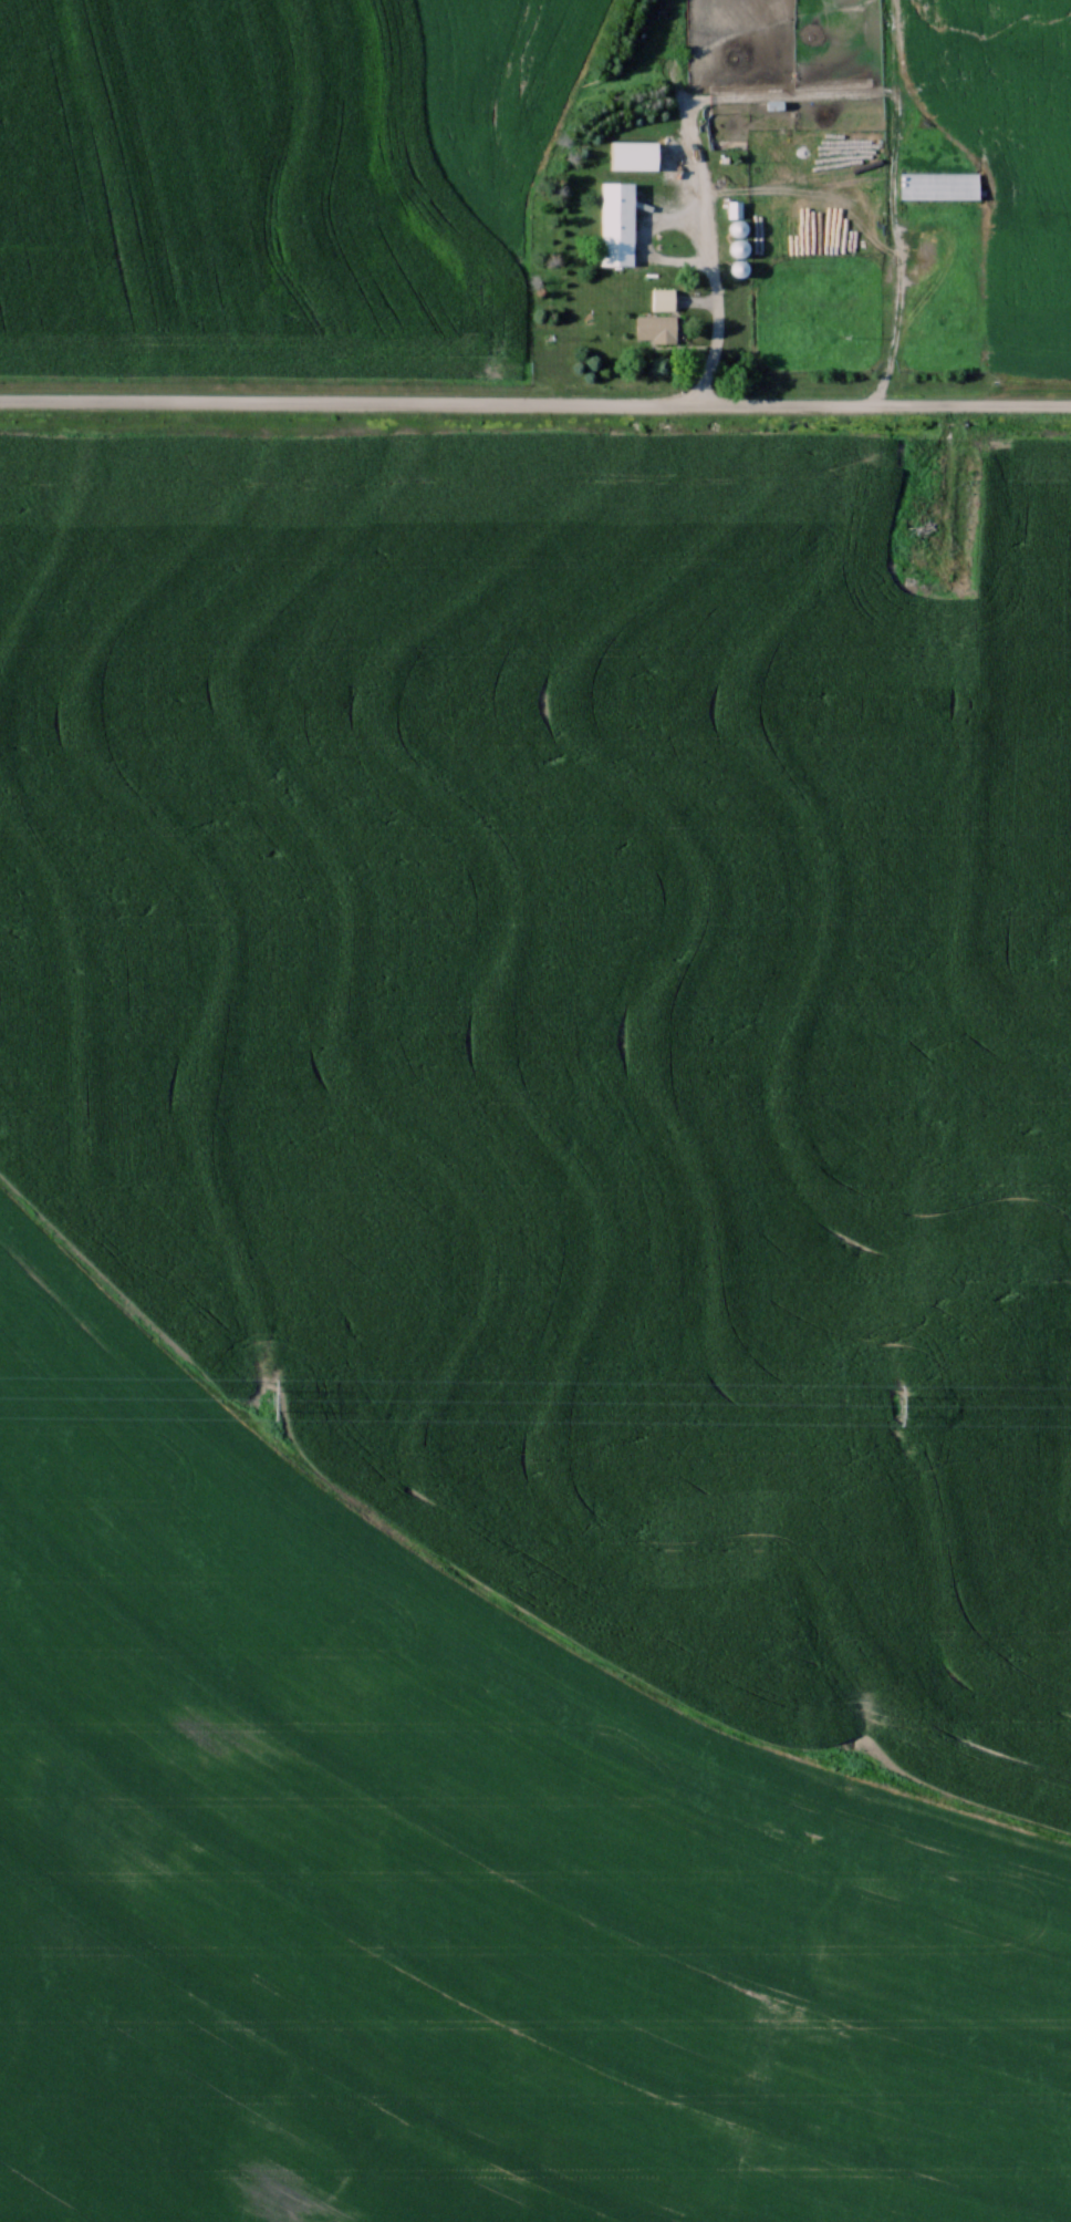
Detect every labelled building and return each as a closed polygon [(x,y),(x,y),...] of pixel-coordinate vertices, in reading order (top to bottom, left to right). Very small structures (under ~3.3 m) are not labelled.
[(609,167),(654,167),(654,147),(609,147),(609,167)] [(974,196),(974,170),(896,170),(896,196),(974,196)] [(595,264),(627,264),(627,180),(595,180),(595,264)] [(668,308),(668,288),(648,288),(648,308),(668,308)] [(669,341),(669,314),(631,314),(631,341),(669,341)] [(927,544),(927,523),(911,523),(910,545),(919,545),(919,544),(927,544)]
